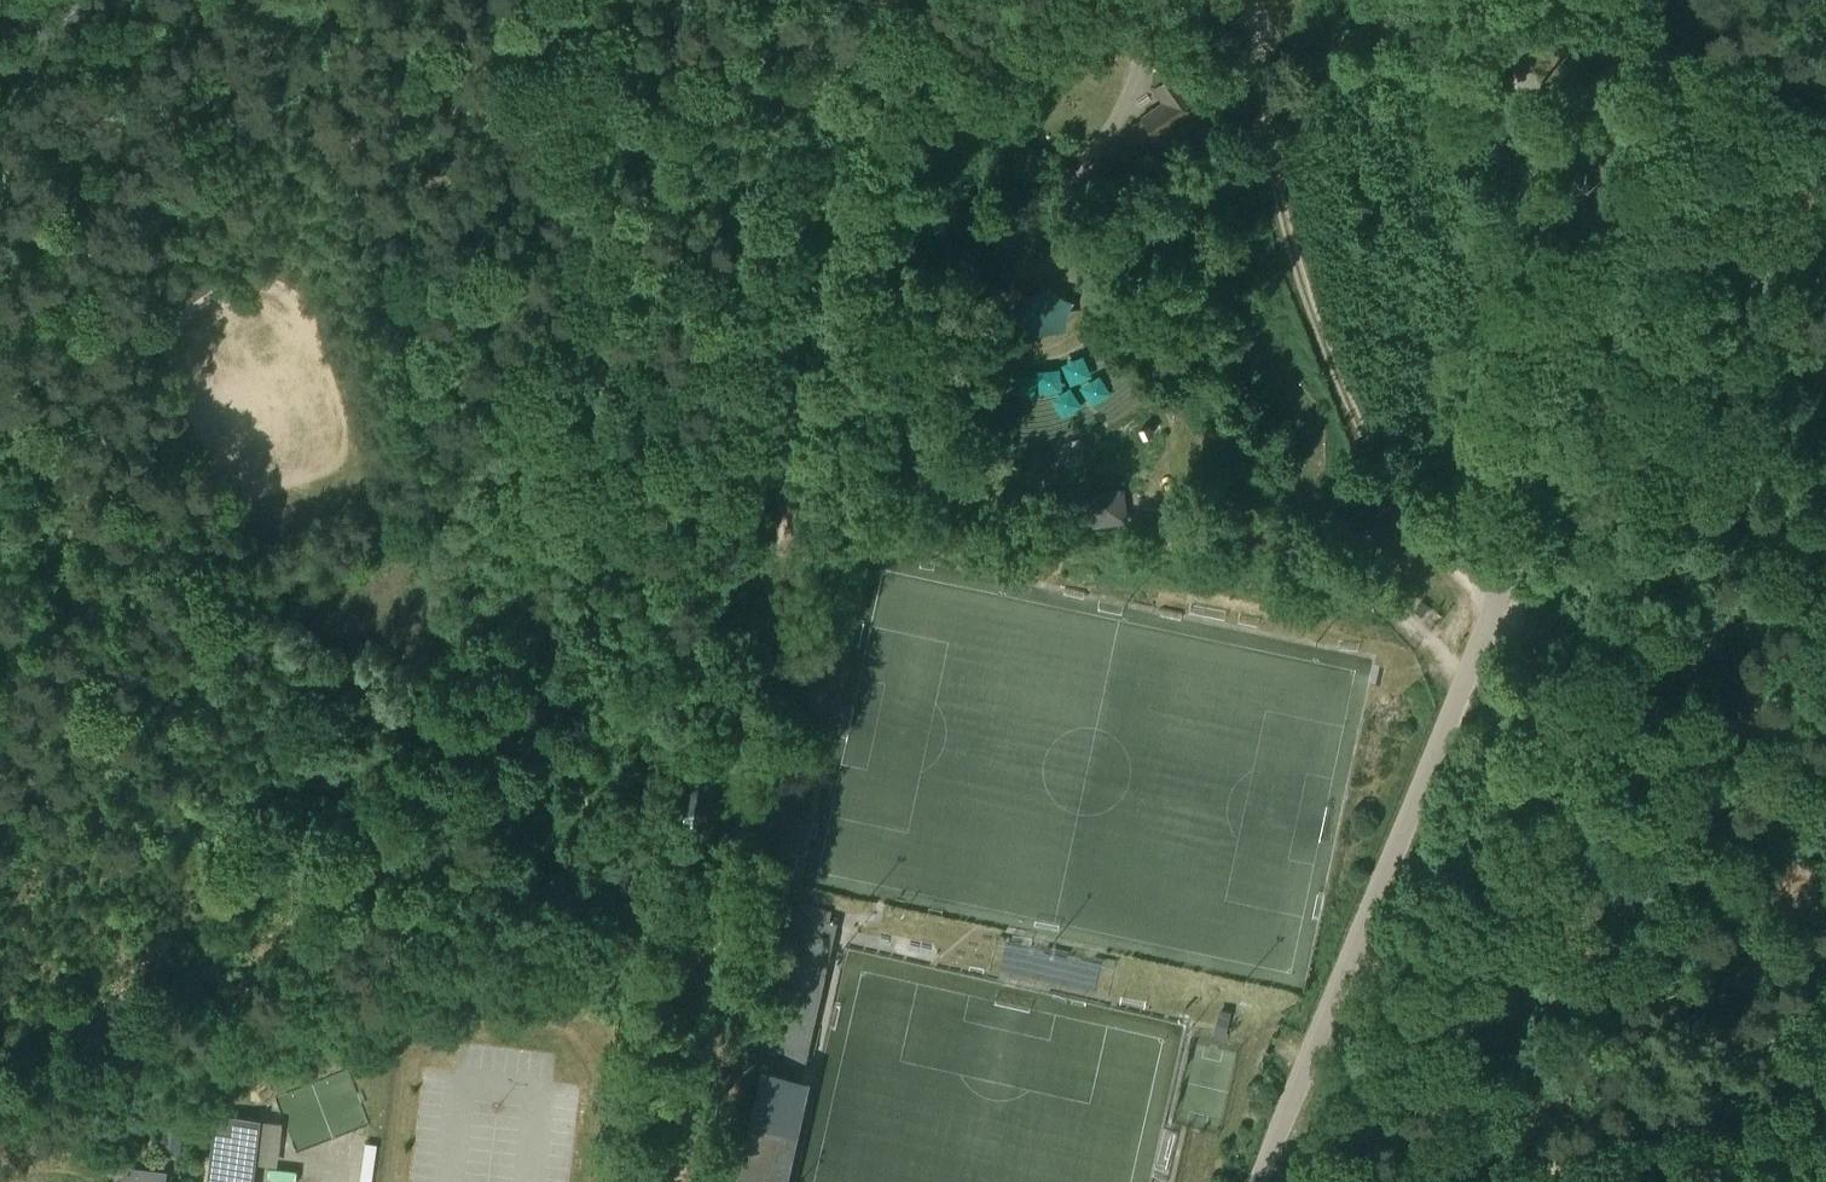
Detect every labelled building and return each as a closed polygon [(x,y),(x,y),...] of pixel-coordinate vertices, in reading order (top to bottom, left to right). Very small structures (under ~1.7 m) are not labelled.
[(1100,86),(1122,53),(1106,42),(1084,75),(1100,86)] [(1178,71),(1152,87),(1163,103),(1129,124),(1146,149),(1207,111),(1178,71)] [(1056,334),(1068,297),(1024,283),(1012,320),(1056,334)] [(1069,469),(1082,466),(1078,455),(1066,459),(1069,469)] [(1092,507),(1123,503),(1121,487),(1090,491),(1092,507)] [(1412,611),(1420,618),(1429,607),(1421,601),(1412,611)] [(811,1077),(803,1075),(837,923),(827,921),(831,910),(794,902),(763,1039),(767,1040),(761,1066),(765,1067),(740,1181),(788,1181),(811,1077)] [(1231,1011),(1219,1008),(1212,1041),(1224,1043),(1231,1011)] [(262,1118),(215,1113),(207,1181),(254,1181),(262,1118)] [(162,1117),(159,1154),(183,1156),(186,1118),(162,1117)] [(127,1168),(126,1181),(164,1181),(165,1172),(127,1168)]
